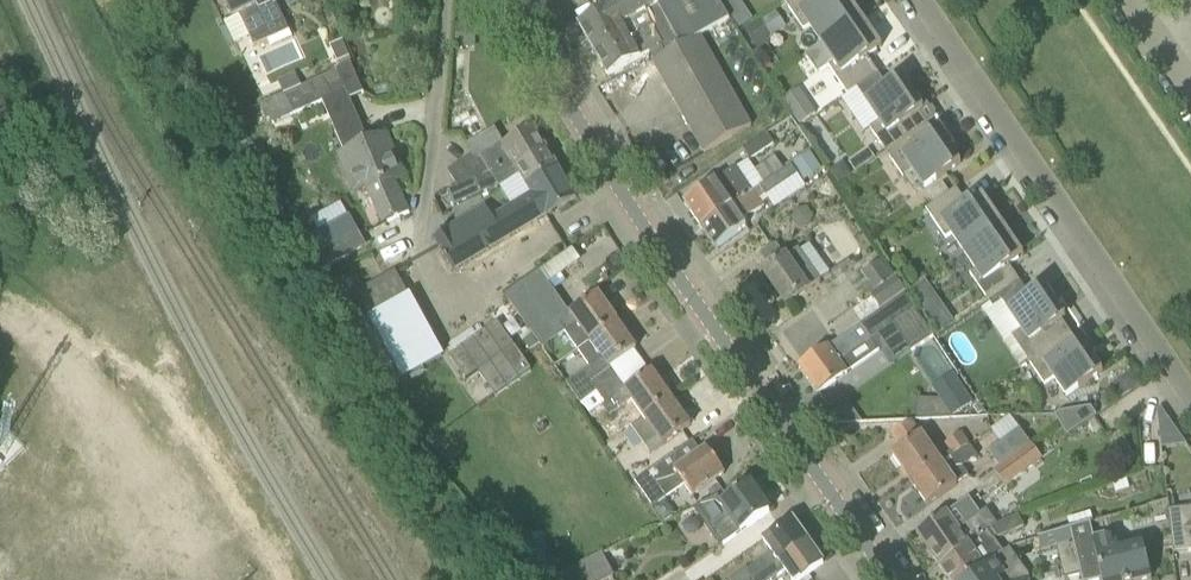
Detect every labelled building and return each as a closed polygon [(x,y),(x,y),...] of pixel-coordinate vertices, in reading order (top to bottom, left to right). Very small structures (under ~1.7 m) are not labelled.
[(234,19),(240,17),(251,40),(255,49),(289,33),(274,0),(225,0),(234,19)] [(579,25),(594,52),(687,0),(622,0),(579,25)] [(731,21),(729,18),(718,0),(687,0),(594,52),(609,77),(649,54),(652,59),(655,65),(701,39),(731,21)] [(862,18),(850,0),(788,0),(786,2),(785,2),(805,31),(809,29),(821,46),(862,18)] [(742,4),(729,13),(740,30),(754,20),(742,4)] [(874,36),(862,18),(821,46),(833,64),(829,67),(848,96),(857,89),(879,75),(867,58),(877,51),(881,49),(882,48),(881,47),(874,36)] [(756,48),(772,38),(772,37),(762,22),(762,21),(745,32),(756,48)] [(456,49),(475,50),(476,25),(457,24),(456,49)] [(655,65),(705,154),(751,125),(701,39),(655,65)] [(387,224),(410,214),(401,195),(397,197),(391,182),(405,176),(388,137),(371,144),(350,97),(363,91),(352,66),(340,71),(303,89),(286,96),(262,105),(269,123),(273,121),(275,126),(324,104),(347,155),(350,154),(374,208),(379,205),(387,224)] [(286,96),(303,89),(297,74),(280,81),(286,96)] [(879,75),(857,89),(881,123),(870,130),(887,154),(929,125),(920,113),(925,110),(904,80),(889,90),(879,75)] [(420,92),(424,88),(424,83),(420,79),(414,79),(411,83),(411,88),(414,92),(420,92)] [(807,100),(790,111),(800,126),(816,115),(807,100)] [(929,125),(887,154),(903,178),(913,171),(926,189),(962,164),(941,134),(937,137),(929,125)] [(548,150),(534,127),(478,161),(475,156),(449,172),(458,188),(491,173),(492,175),(513,162),(517,169),(548,150)] [(489,191),(491,193),(520,176),(526,186),(558,168),(548,150),(517,169),(513,162),(492,175),(491,173),(458,188),(448,192),(455,207),(483,194),(489,191)] [(868,166),(876,160),(869,150),(861,156),(868,166)] [(811,154),(793,164),(804,182),(822,172),(811,154)] [(765,184),(785,171),(784,169),(776,158),(757,171),(756,171),(765,184)] [(853,176),(844,162),(830,171),(839,185),(853,176)] [(753,192),(736,166),(685,203),(701,227),(753,192)] [(760,199),(766,195),(767,197),(798,176),(792,166),(785,171),(765,184),(753,192),(701,227),(717,250),(748,228),(743,221),(765,206),(760,199)] [(454,273),(577,199),(558,168),(526,186),(532,195),(492,219),(486,208),(431,239),(454,273)] [(935,205),(951,194),(944,185),(928,195),(935,205)] [(984,197),(982,197),(969,207),(957,190),(951,194),(935,205),(927,211),(946,240),(950,237),(962,255),(1004,226),(984,197)] [(317,255),(313,258),(320,272),(363,249),(356,235),(357,234),(350,219),(308,240),(317,255)] [(1024,256),(1016,244),(1004,226),(962,255),(975,273),(971,275),(990,304),(1021,283),(1009,266),(1024,256)] [(609,237),(604,230),(590,240),(595,247),(609,237)] [(800,250),(795,254),(792,256),(781,242),(774,246),(761,256),(762,257),(766,255),(774,267),(765,273),(787,306),(790,304),(821,282),(800,250)] [(906,294),(896,278),(891,281),(877,263),(862,274),(875,292),(870,296),(881,311),(881,312),(906,294)] [(371,319),(411,298),(397,272),(358,293),(371,319)] [(619,324),(599,296),(571,316),(541,272),(506,297),(510,302),(541,346),(543,349),(565,334),(578,352),(619,324)] [(1013,338),(1029,362),(1071,334),(1062,321),(1067,318),(1046,288),(1031,299),(1021,283),(990,304),(994,309),(1003,303),(1023,331),(1013,338)] [(935,338),(928,327),(906,294),(881,312),(881,311),(800,369),(819,395),(821,393),(848,373),(879,351),(872,340),(895,325),(906,341),(913,352),(935,338)] [(353,329),(384,389),(444,357),(412,297),(411,298),(371,319),(353,329)] [(941,336),(957,325),(946,309),(930,321),(941,336)] [(479,373),(482,376),(496,396),(532,372),(522,358),(499,324),(497,325),(450,357),(467,381),(479,373)] [(578,352),(590,368),(568,383),(584,406),(620,382),(611,368),(637,350),(619,324),(578,352)] [(1071,334),(1029,362),(1046,386),(1055,380),(1068,398),(1104,373),(1083,343),(1079,346),(1071,334)] [(1142,386),(1132,372),(1118,381),(1127,395),(1128,396),(1142,386)] [(646,421),(674,402),(653,373),(627,392),(620,382),(584,406),(593,419),(598,416),(606,411),(610,416),(610,417),(632,402),(645,420),(646,421)] [(960,412),(972,405),(973,404),(961,386),(940,399),(952,418),(960,412)] [(952,418),(940,400),(917,399),(916,420),(952,418)] [(646,421),(645,420),(633,428),(645,446),(651,454),(663,446),(664,447),(692,427),(674,402),(646,421)] [(1066,433),(1098,419),(1091,403),(1059,416),(1066,433)] [(979,417),(984,413),(979,405),(974,409),(979,417)] [(602,422),(610,416),(606,411),(598,416),(602,422)] [(828,411),(818,418),(823,425),(837,425),(828,411)] [(912,422),(893,437),(902,450),(893,456),(910,481),(939,461),(912,422)] [(999,466),(1030,443),(1021,430),(989,453),(999,466)] [(945,444),(951,453),(952,453),(954,456),(969,446),(961,434),(945,444)] [(1136,460),(1125,440),(1110,448),(1120,468),(1136,460)] [(693,497),(725,475),(708,449),(702,454),(694,442),(647,475),(636,483),(634,484),(652,509),(668,498),(665,495),(683,483),(693,497)] [(1032,445),(1030,443),(999,466),(999,467),(996,470),(1006,483),(1008,486),(1043,461),(1032,445)] [(957,486),(956,486),(969,477),(962,468),(977,458),(969,446),(954,456),(952,453),(951,453),(939,461),(910,481),(929,507),(957,486)] [(628,472),(636,483),(647,475),(639,464),(628,472)] [(722,546),(770,513),(752,486),(704,518),(722,546)] [(972,501),(969,497),(947,512),(917,534),(940,567),(988,532),(997,524),(987,511),(981,514),(972,501)] [(1190,552),(1190,509),(1171,512),(1170,502),(1168,502),(1174,554),(1190,552)] [(1020,518),(992,529),(1000,539),(1025,528),(1020,518)] [(735,579),(756,579),(759,578),(809,543),(793,521),(762,542),(771,555),(735,579)] [(1082,576),(1082,579),(1150,579),(1152,579),(1143,542),(1119,548),(1116,537),(1095,542),(1091,524),(1070,530),(1082,576)] [(1070,530),(1038,539),(1043,556),(1058,552),(1065,579),(1067,579),(1082,576),(1070,530)] [(995,541),(988,532),(940,567),(949,579),(968,579),(994,561),(1005,554),(996,540),(995,541)] [(548,566),(546,542),(527,543),(529,567),(548,566)] [(824,565),(809,543),(759,578),(756,579),(774,579),(785,572),(791,579),(802,579),(824,565)] [(551,579),(610,579),(613,578),(601,555),(551,579)] [(998,566),(994,561),(968,579),(1007,579),(998,566)]
